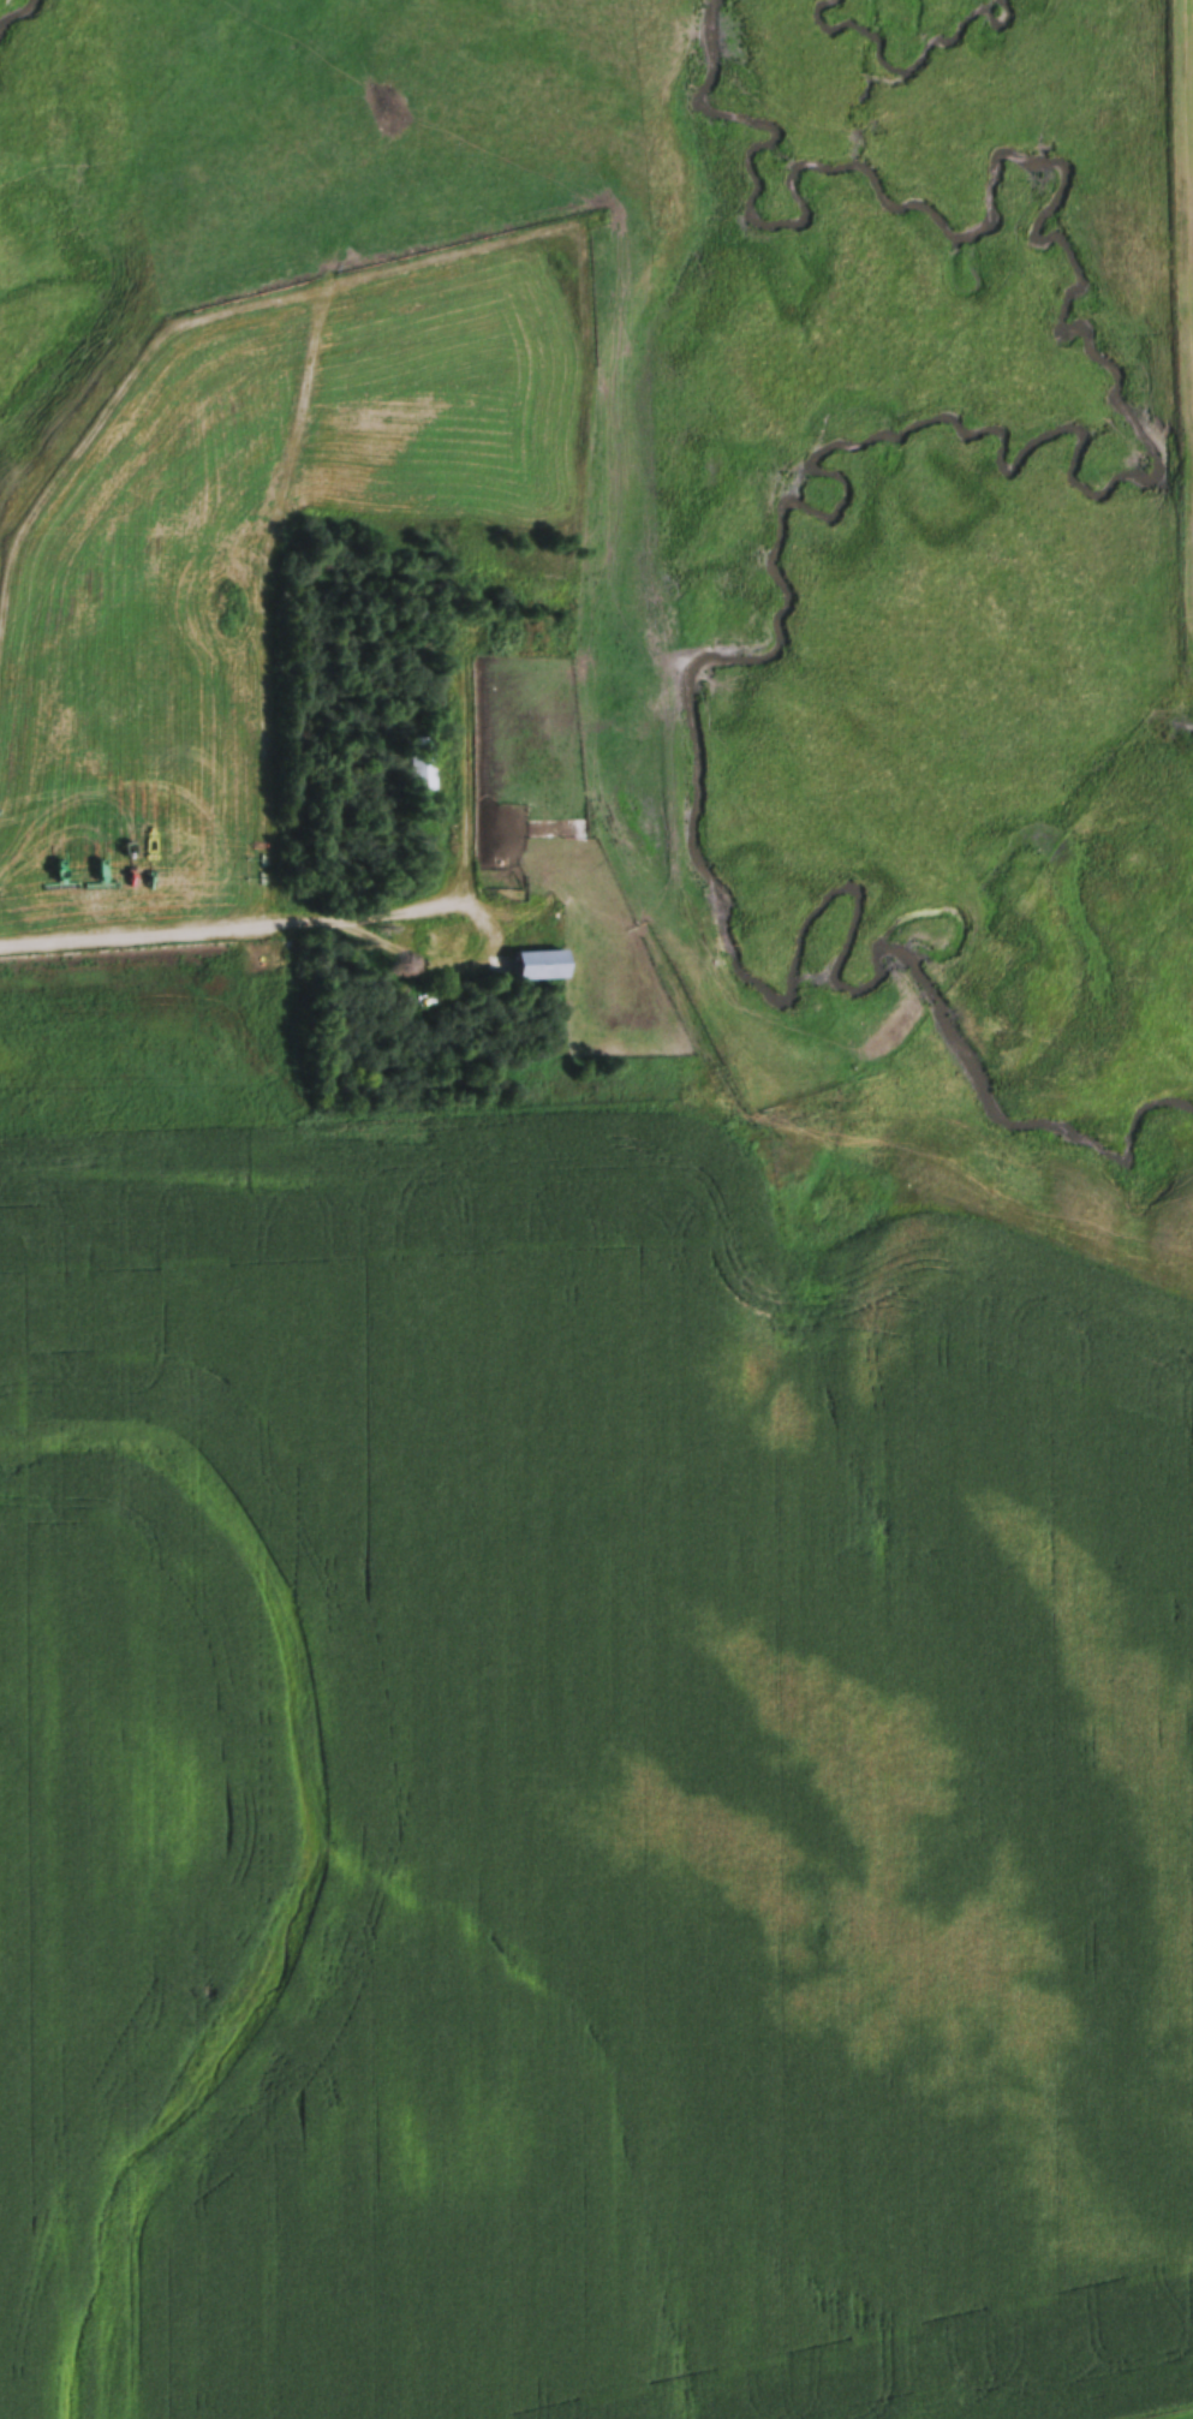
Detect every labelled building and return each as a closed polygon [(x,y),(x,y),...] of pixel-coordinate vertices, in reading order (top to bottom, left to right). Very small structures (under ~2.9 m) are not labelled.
[(438,792),(438,756),(419,756),(419,792),(438,792)] [(522,980),(555,979),(554,960),(565,960),(565,955),(521,957),(522,980)]
